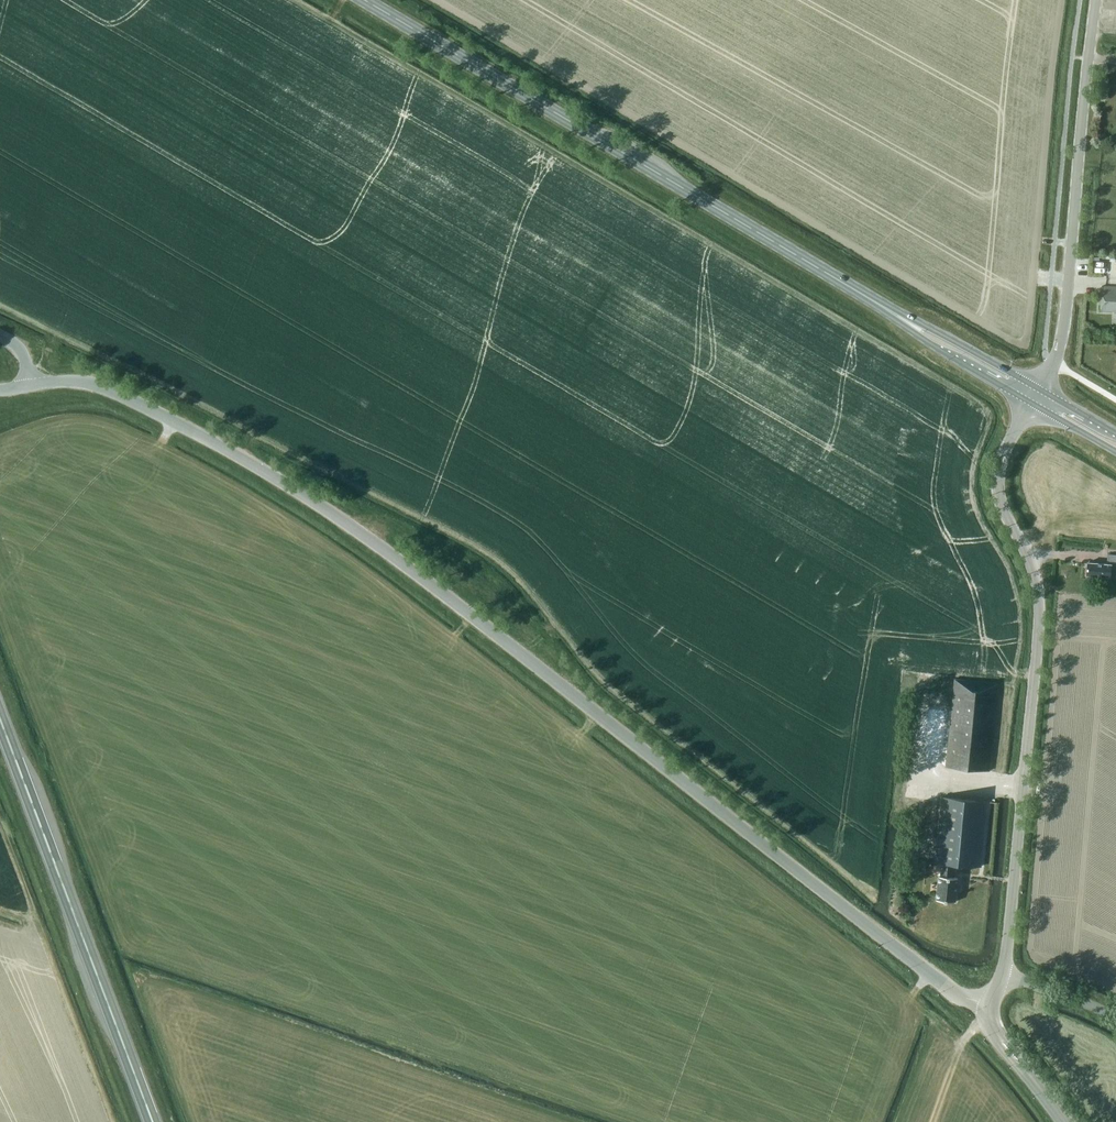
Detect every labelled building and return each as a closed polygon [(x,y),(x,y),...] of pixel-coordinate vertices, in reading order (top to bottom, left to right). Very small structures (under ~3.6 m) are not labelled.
[(1100,311),(1114,311),(1114,314),(1115,314),(1115,287),(1101,286),(1100,311)] [(1109,554),(1108,564),(1089,562),(1088,574),(1111,576),(1112,572),(1115,572),(1115,555),(1109,554)] [(999,683),(955,678),(946,766),(991,771),(999,683)] [(989,801),(942,796),(935,863),(942,863),(941,876),(939,876),(936,900),(957,902),(959,878),(954,877),(956,864),(982,867),(989,801)]
